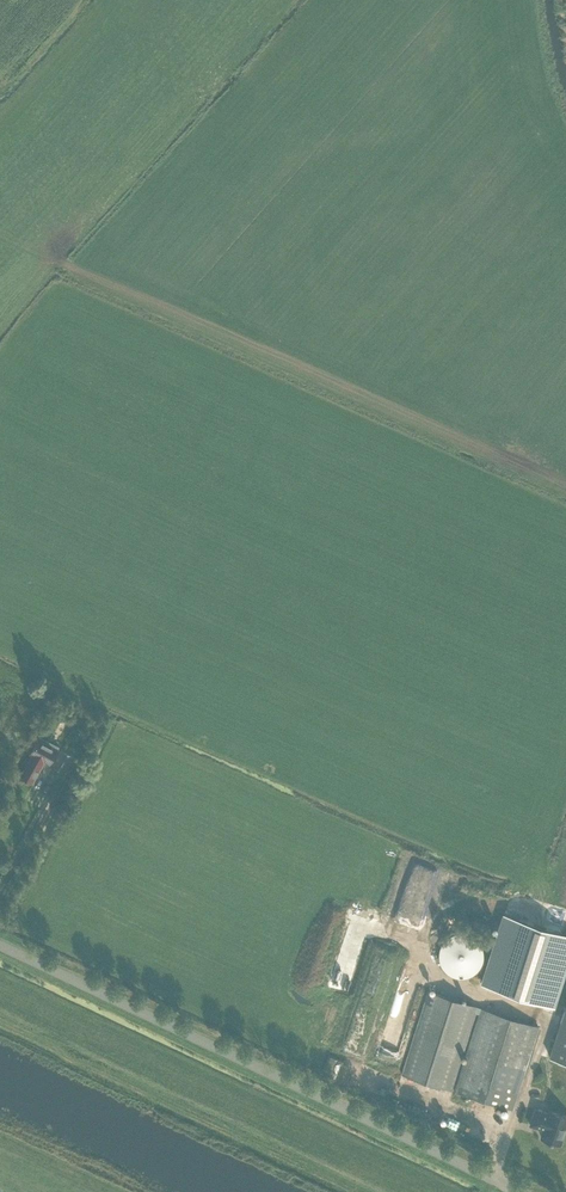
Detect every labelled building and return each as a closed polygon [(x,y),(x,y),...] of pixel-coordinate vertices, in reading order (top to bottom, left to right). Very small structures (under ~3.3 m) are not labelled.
[(44,740),(39,737),(34,745),(37,747),(31,757),(21,775),(33,781),(44,761),(49,763),(58,747),(53,744),(54,742),(45,737),(44,740)] [(63,771),(72,755),(62,749),(53,766),(63,771)] [(512,1109),(538,1026),(546,1028),(565,964),(565,933),(506,914),(474,1013),(480,1015),(455,1091),(512,1109)] [(483,960),(484,956),(483,951),(482,946),(479,942),(476,938),(472,936),(468,934),(463,933),(458,933),(453,934),(449,936),(445,940),(442,943),(440,948),(439,952),(439,957),(440,962),(442,966),(445,970),(448,973),(453,976),(457,977),(462,978),(467,977),(471,975),(476,973),(479,969),(482,965),(483,960)] [(450,1089),(476,1006),(428,991),(402,1074),(450,1089)] [(548,1057),(565,1063),(565,1002),(548,1057)] [(560,1144),(565,1129),(565,1128),(565,1116),(551,1111),(550,1114),(535,1109),(530,1125),(544,1130),(542,1138),(560,1144)]
